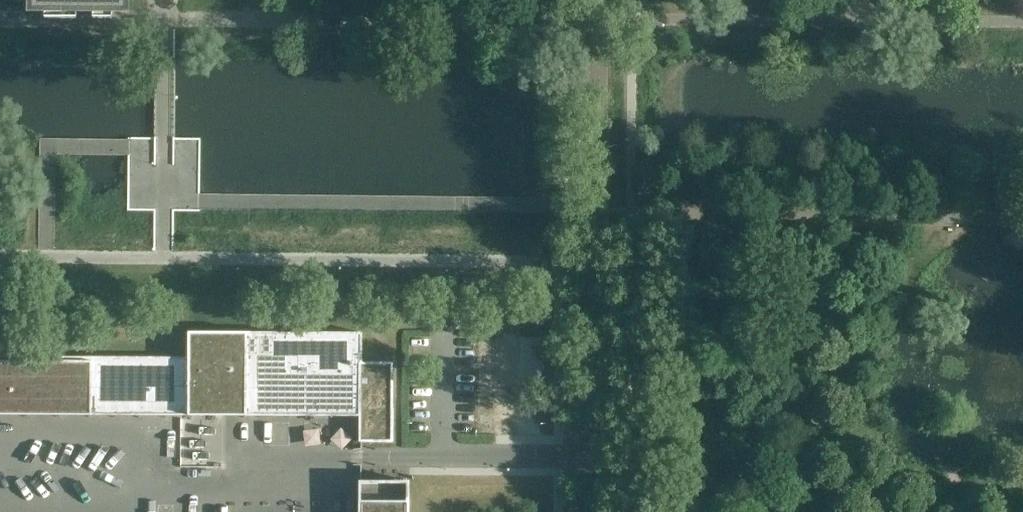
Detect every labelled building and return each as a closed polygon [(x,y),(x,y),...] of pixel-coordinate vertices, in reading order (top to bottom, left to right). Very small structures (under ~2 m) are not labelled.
[(127,0),(31,0),(30,11),(126,11),(127,0)] [(359,416),(359,442),(392,442),(393,363),(361,362),(362,332),(188,332),(186,357),(57,357),(57,361),(0,360),(0,415),(359,416)] [(408,501),(359,501),(359,511),(409,511),(409,501),(408,501)]
